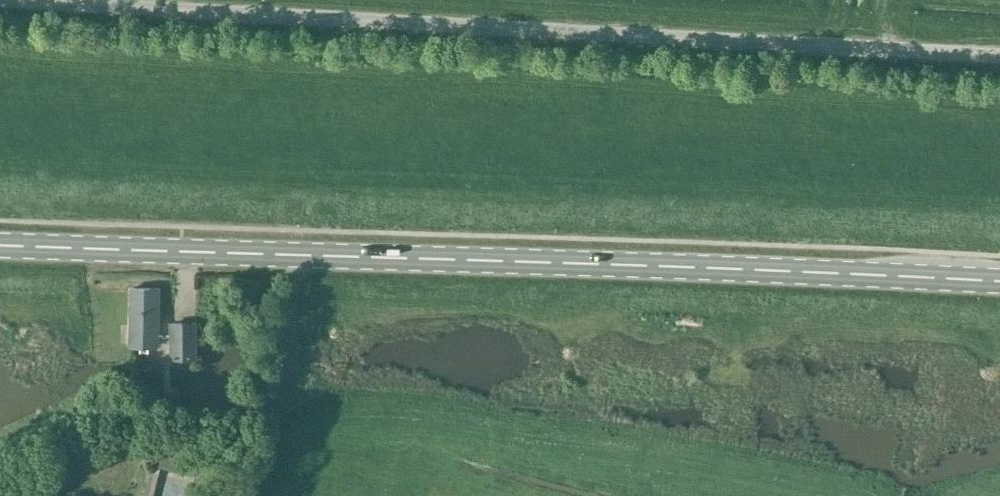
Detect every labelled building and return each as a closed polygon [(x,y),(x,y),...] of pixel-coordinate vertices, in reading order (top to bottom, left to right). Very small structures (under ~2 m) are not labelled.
[(131,288),(129,346),(158,346),(159,289),(131,288)] [(171,323),(172,358),(196,357),(196,323),(171,323)] [(258,393),(266,388),(260,379),(252,384),(258,393)] [(163,450),(159,465),(158,466),(194,474),(198,459),(163,450)]
